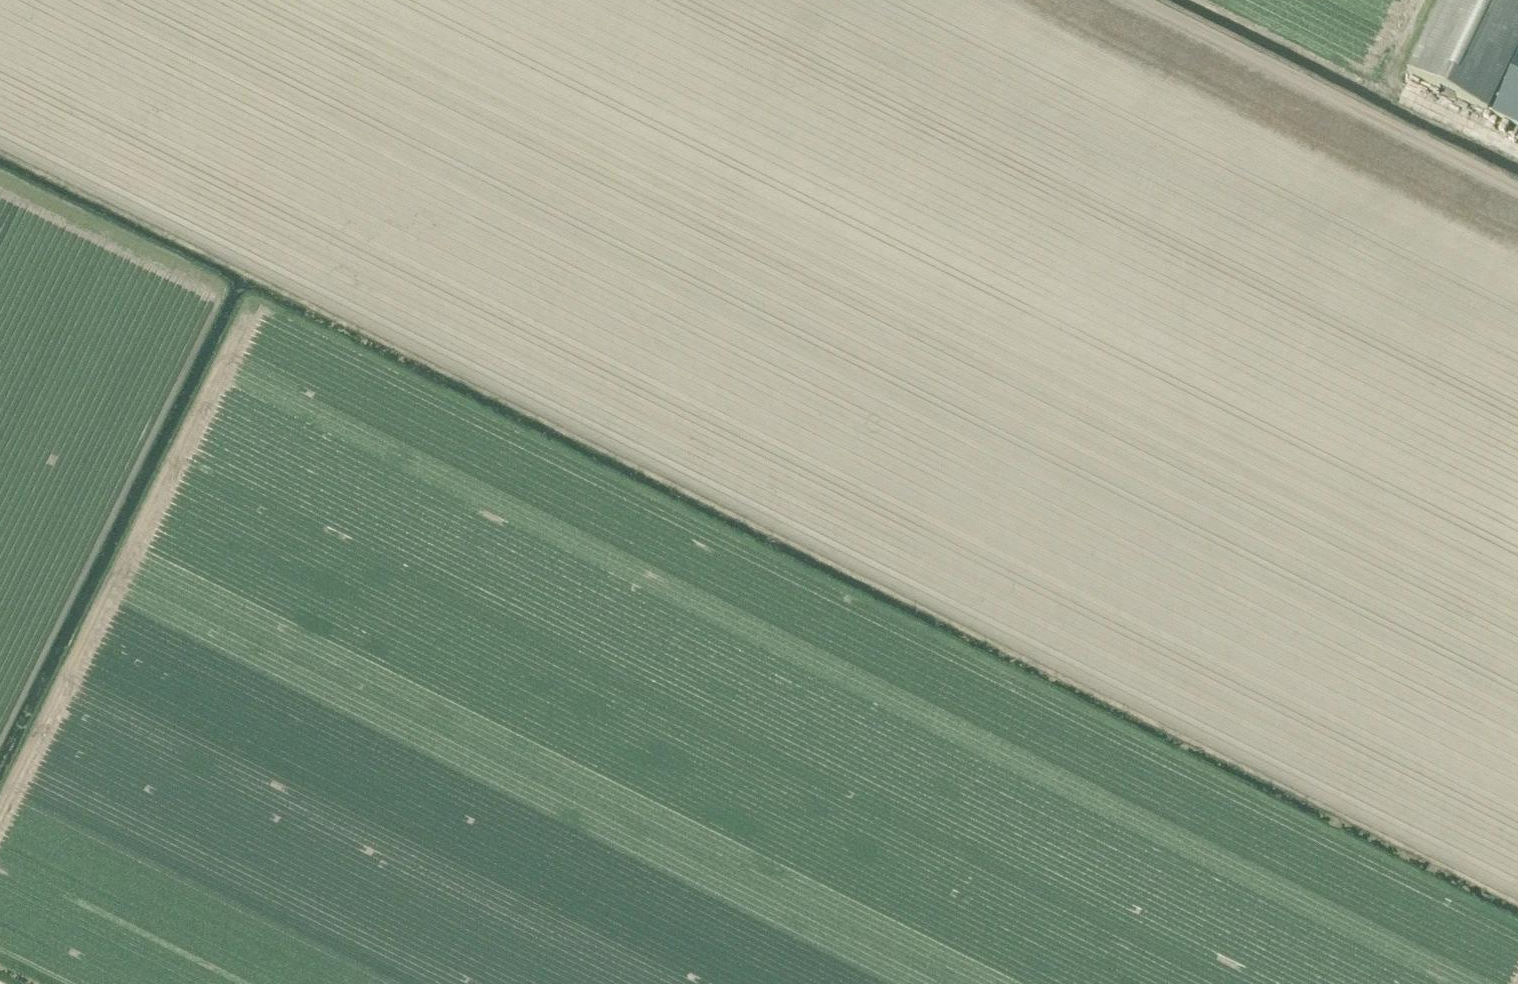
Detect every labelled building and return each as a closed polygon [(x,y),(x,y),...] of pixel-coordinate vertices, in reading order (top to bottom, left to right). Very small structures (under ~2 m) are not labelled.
[(1410,75),(1489,113),(1489,112),(1494,115),(1494,116),(1517,127),(1517,0),(1446,0),(1410,75)]
